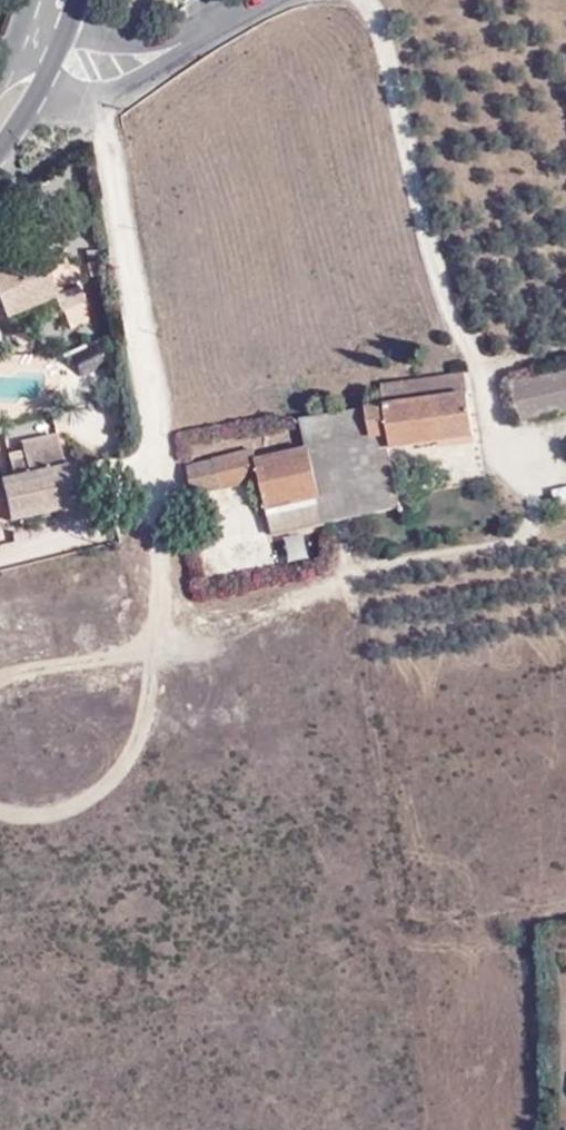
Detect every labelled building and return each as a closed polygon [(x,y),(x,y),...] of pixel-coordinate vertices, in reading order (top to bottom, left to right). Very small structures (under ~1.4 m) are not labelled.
[(64,313),(83,305),(57,244),(0,270),(0,300),(8,317),(56,297),(64,313)] [(56,297),(8,317),(15,334),(64,313),(56,297)] [(510,381),(516,420),(565,412),(565,371),(510,381)] [(383,411),(336,421),(337,427),(352,523),(403,513),(393,459),(473,445),(462,373),(431,379),(436,400),(426,401),(421,379),(380,386),(383,411)] [(337,427),(336,421),(299,429),(300,434),(337,427)] [(327,528),(352,523),(337,427),(300,434),(299,434),(305,458),(280,455),(280,503),(322,503),(327,528)] [(23,437),(28,462),(59,455),(53,430),(23,437)] [(188,468),(189,473),(194,497),(260,478),(267,505),(280,503),(280,455),(256,461),(253,449),(193,466),(188,468)] [(28,462),(31,475),(0,481),(0,514),(4,513),(6,523),(79,506),(72,467),(62,468),(59,455),(28,462)] [(268,508),(271,533),(288,530),(285,505),(268,508)]
